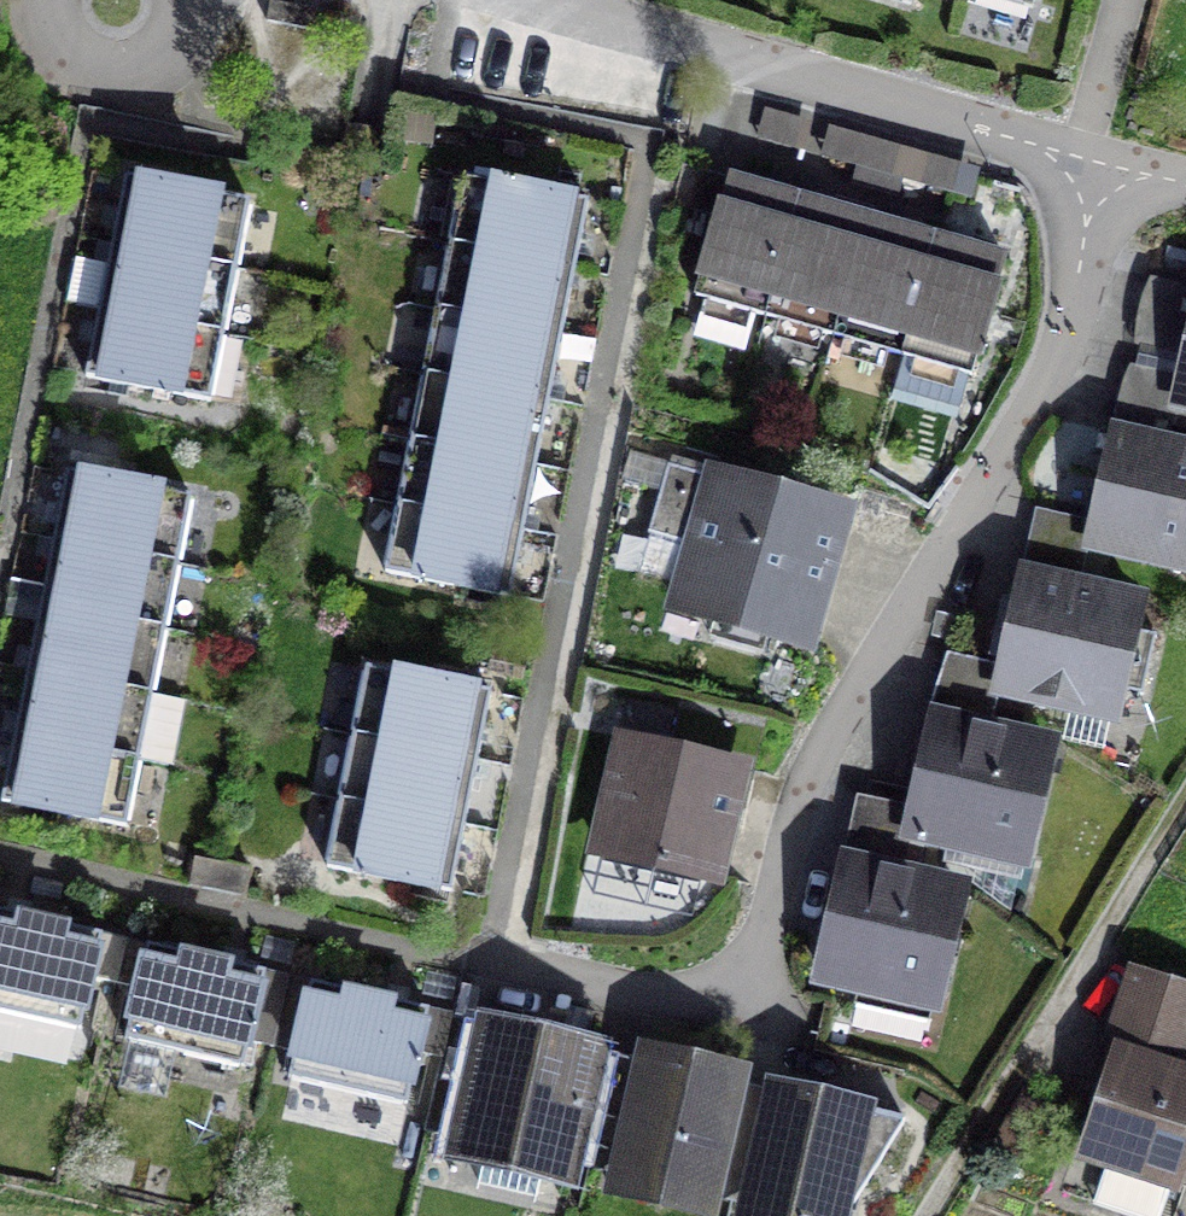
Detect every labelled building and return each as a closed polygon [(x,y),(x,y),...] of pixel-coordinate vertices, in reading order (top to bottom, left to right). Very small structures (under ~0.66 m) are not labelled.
[(767,316),(800,201),(686,168),(676,203),(719,215),(695,295),(767,316)] [(111,241),(234,264),(247,204),(124,179),(111,241)] [(455,243),(577,268),(589,209),(468,184),(455,243)] [(835,336),(869,221),(800,201),(767,316),(835,336)] [(902,355),(935,240),(869,221),(835,336),(902,355)] [(935,240),(902,355),(978,377),(1011,262),(935,240)] [(97,310),(221,333),(234,264),(111,241),(97,310)] [(441,310),(563,335),(577,268),(455,243),(441,310)] [(221,333),(97,310),(84,376),(208,400),(221,333)] [(563,335),(441,310),(428,373),(550,398),(563,335)] [(1173,423),(1185,426),(1185,369),(1173,423)] [(414,440),(536,465),(550,398),(428,373),(414,440)] [(1185,568),(1185,450),(1117,433),(1096,524),(1090,546),(1185,568)] [(401,506),(522,531),(536,465),(414,440),(401,506)] [(679,604),(806,639),(841,514),(669,465),(649,535),(695,548),(679,604)] [(50,541),(174,564),(188,494),(64,471),(50,541)] [(522,531),(401,506),(386,577),(507,603),(522,531)] [(1001,689),(1112,715),(1118,687),(1141,692),(1155,634),(1132,629),(1138,603),(1080,589),(1090,546),(1096,524),(1036,510),(1020,577),(1027,578),(1006,665),(1001,689)] [(39,606),(162,630),(174,564),(50,541),(39,606)] [(26,670),(150,693),(162,630),(39,606),(26,670)] [(987,850),(1022,858),(1048,746),(990,733),(1001,689),(1006,665),(947,652),(931,719),(937,721),(916,810),(904,864),(921,868),(929,836),(948,840),(943,859),(983,869),(987,850)] [(14,734),(138,757),(150,693),(26,670),(14,734)] [(354,732),(476,756),(487,696),(365,673),(354,732)] [(341,800),(463,823),(476,756),(354,732),(341,800)] [(138,757),(14,734),(1,804),(125,827),(138,757)] [(712,878),(739,767),(626,740),(600,851),(712,878)] [(897,993),(933,1002),(959,890),(919,881),(921,868),(904,864),(916,810),(858,797),(842,863),(848,864),(822,975),(860,984),(857,998),(863,1005),(893,1012),(897,993)] [(463,823),(341,800),(329,864),(450,887),(463,823)] [(251,869),(196,858),(191,885),(246,896),(251,869)] [(0,912),(0,1011),(81,1030),(94,977),(114,981),(123,941),(0,912)] [(114,981),(139,987),(127,1039),(243,1066),(248,1041),(273,1046),(289,979),(123,941),(114,981)] [(1132,974),(1092,1090),(1110,1096),(1090,1156),(1105,1161),(1090,1205),(1123,1215),(1159,1215),(1185,1138),(1185,1077),(1177,1074),(1185,1049),(1185,993),(1132,974)] [(289,979),(273,1046),(293,1051),(288,1076),(406,1103),(418,1051),(442,1057),(451,1016),(289,979)] [(599,1050),(489,1023),(459,1140),(485,1146),(476,1182),(537,1197),(547,1159),(570,1165),(599,1050)] [(741,1081),(644,1059),(617,1176),(713,1198),(741,1081)] [(774,1090),(749,1207),(791,1215),(843,1215),(848,1192),(862,1195),(869,1160),(881,1163),(891,1115),(774,1090)]
